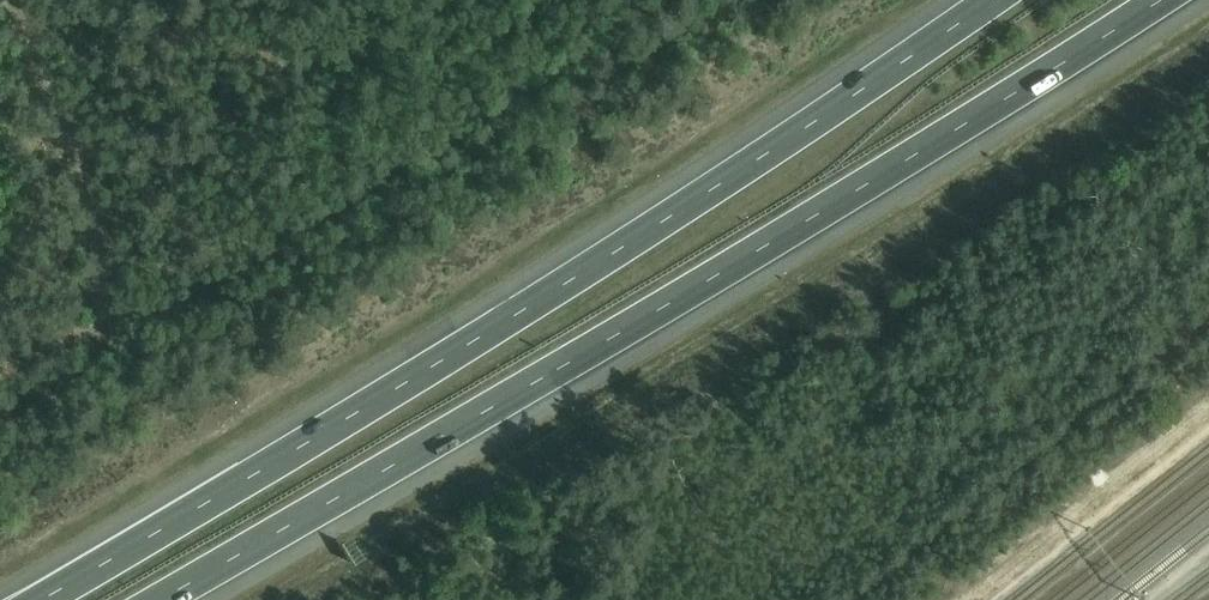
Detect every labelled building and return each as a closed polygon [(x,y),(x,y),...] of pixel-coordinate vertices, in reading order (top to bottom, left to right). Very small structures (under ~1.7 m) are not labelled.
[(912,206),(934,191),(930,184),(907,199),(912,206)]
